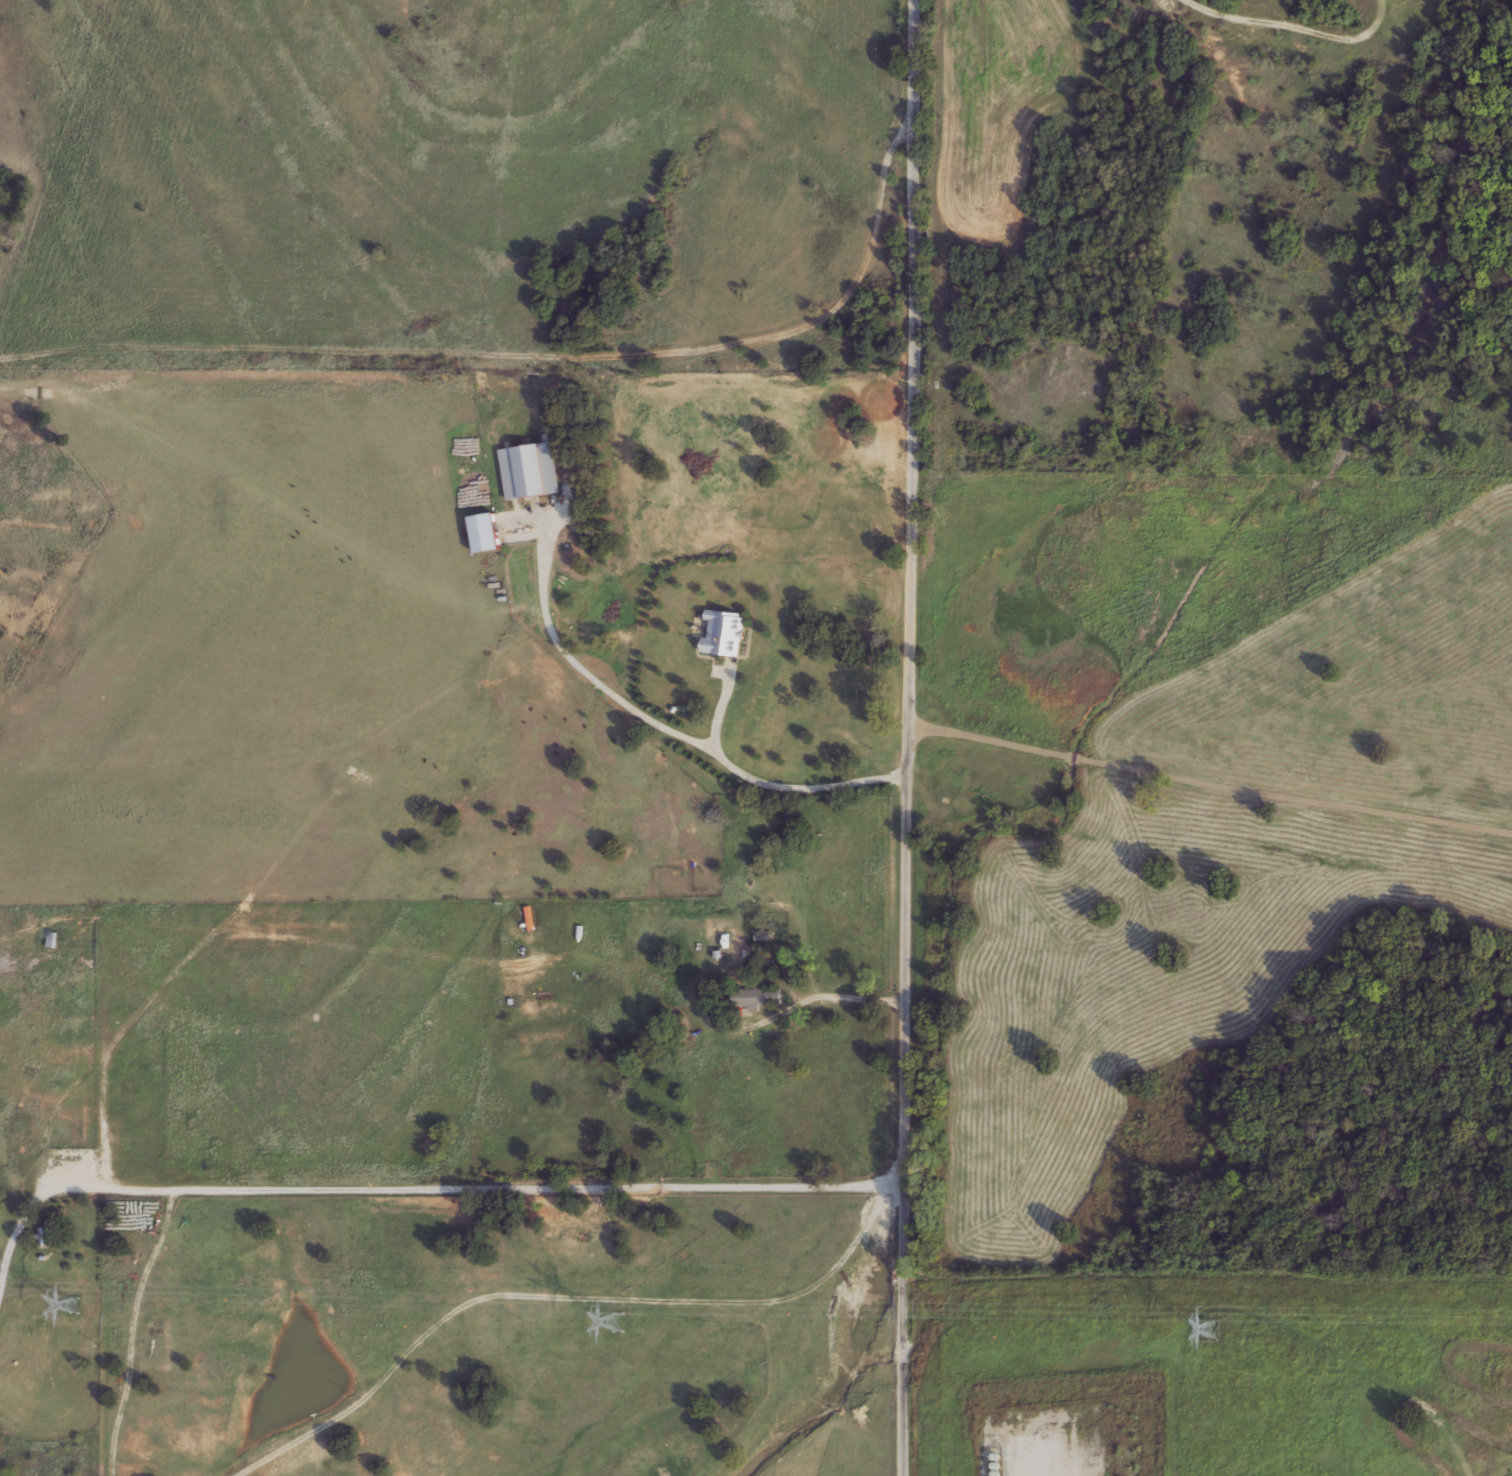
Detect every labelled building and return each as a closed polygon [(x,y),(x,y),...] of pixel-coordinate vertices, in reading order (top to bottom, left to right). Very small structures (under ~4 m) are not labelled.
[(499,447),(553,440),(560,491),(506,498),(499,447)] [(782,889),(782,874),(791,874),(791,889),(782,889)] [(782,1004),(759,1004),(759,1007),(733,1007),(733,987),(782,987),(782,1004)] [(39,1243),(39,1229),(52,1229),(52,1243),(39,1243)]
